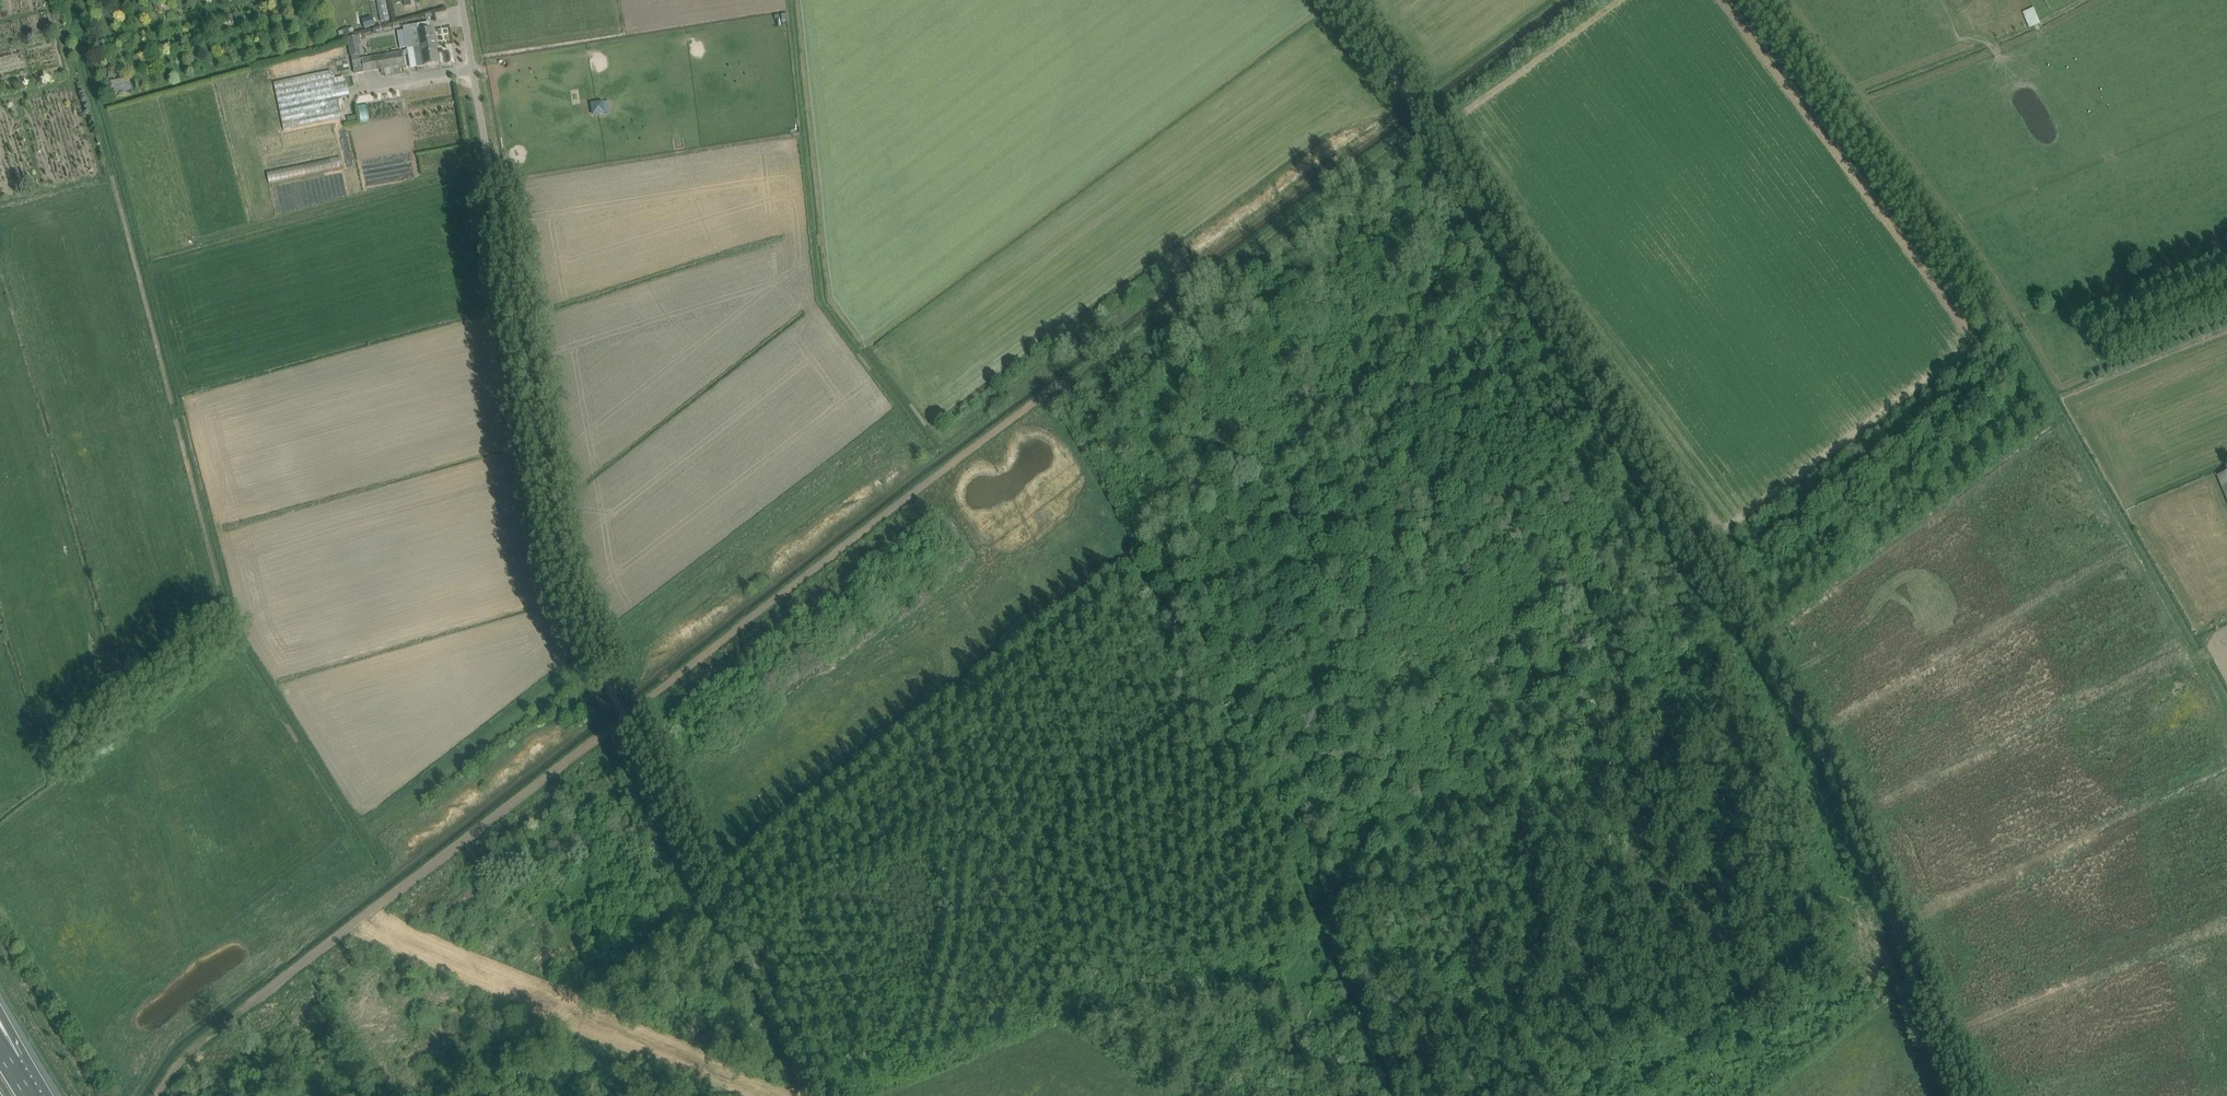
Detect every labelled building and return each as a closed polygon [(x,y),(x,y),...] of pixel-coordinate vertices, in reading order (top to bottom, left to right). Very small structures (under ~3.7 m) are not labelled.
[(2029,27),(2039,23),(2033,9),(2023,12),(2029,27)] [(433,29),(430,29),(429,23),(403,27),(407,49),(414,48),(420,46),(427,45),(427,48),(436,46),(433,29)] [(362,45),(360,35),(348,37),(352,56),(362,54),(360,46),(362,45)] [(439,64),(436,46),(427,48),(427,45),(420,46),(414,48),(416,55),(415,55),(417,68),(439,64)] [(354,74),(364,72),(405,65),(403,52),(352,61),(354,74)] [(336,98),(349,95),(346,82),(344,82),(343,77),(333,79),(334,84),(333,85),(330,72),(274,83),(284,130),(340,118),(336,98)] [(404,116),(401,98),(358,106),(361,124),(404,116)] [(2217,475),(2226,499),(2226,471),(2217,475)]
